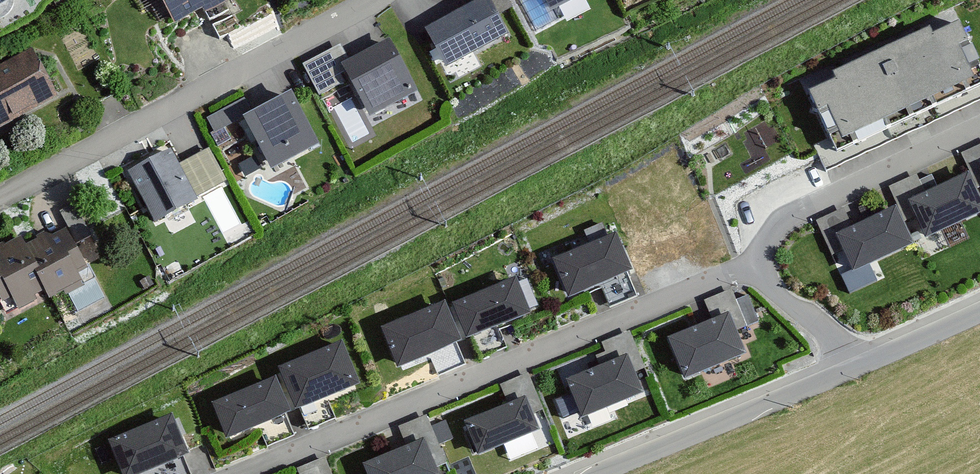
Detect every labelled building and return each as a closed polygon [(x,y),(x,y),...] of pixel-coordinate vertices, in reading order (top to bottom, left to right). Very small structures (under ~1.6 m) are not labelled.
[(173,31),(236,2),(235,0),(158,0),(173,31)] [(431,28),(450,66),(509,36),(498,16),(520,5),(517,0),(473,0),(476,5),(431,28)] [(550,13),(575,0),(544,0),(550,13)] [(979,107),(979,36),(972,18),(789,97),(824,178),(979,107)] [(319,98),(349,83),(370,122),(424,95),(393,35),(349,57),(342,44),(301,64),(319,98)] [(0,67),(0,128),(62,95),(37,48),(0,67)] [(294,95),(245,121),(272,172),(321,146),(294,95)] [(172,147),(126,171),(156,227),(201,204),(172,147)] [(909,202),(930,244),(979,219),(979,193),(970,172),(909,202)] [(887,205),(833,233),(855,274),(908,246),(887,205)] [(0,254),(0,293),(15,321),(97,279),(66,219),(0,254)] [(617,237),(547,265),(564,306),(633,278),(617,237)] [(516,280),(457,302),(470,337),(529,315),(516,280)] [(444,301),(383,328),(401,368),(462,342),(444,301)] [(749,362),(726,308),(663,337),(688,387),(749,362)] [(341,345),(286,366),(301,405),(356,384),(341,345)] [(629,351),(567,378),(586,421),(648,394),(629,351)] [(276,374),(209,400),(224,438),(291,412),(276,374)] [(512,398),(536,395),(534,380),(511,383),(512,398)] [(527,396),(461,421),(474,456),(540,432),(527,396)] [(104,432),(119,473),(137,473),(187,455),(169,408),(104,432)] [(365,467),(368,473),(437,473),(421,441),(365,467)] [(305,473),(328,467),(325,455),(302,461),(305,473)]
